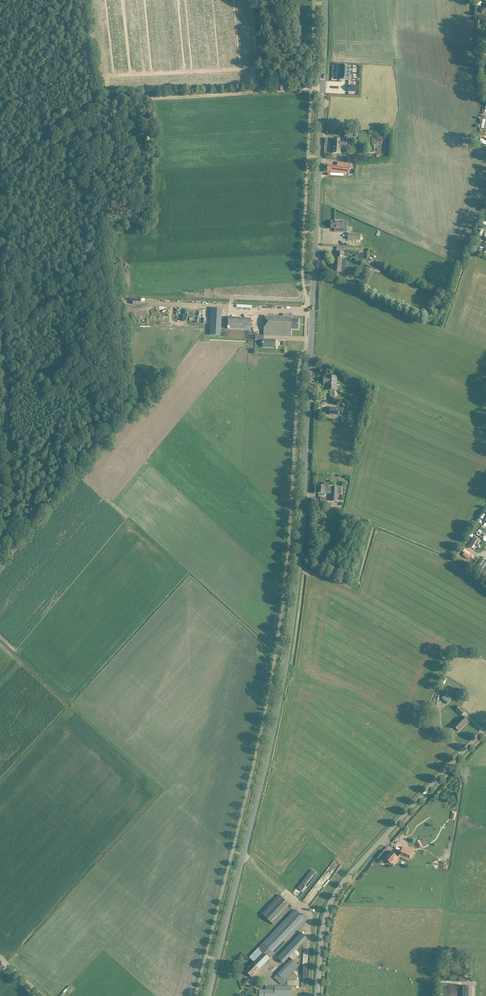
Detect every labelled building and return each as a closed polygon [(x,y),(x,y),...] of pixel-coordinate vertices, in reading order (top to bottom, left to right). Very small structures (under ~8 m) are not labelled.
[(340,71),(340,74),(341,74),(340,80),(349,80),(350,66),(341,66),(341,71),(340,71)] [(334,139),(333,153),(338,153),(341,154),(341,148),(347,149),(347,140),(342,140),(339,140),(334,139)] [(349,163),(346,163),(338,162),(337,166),(328,165),(327,172),(348,174),(349,163)] [(332,221),(331,228),(335,228),(335,232),(343,232),(343,229),(343,226),(347,226),(347,222),(344,222),(344,221),(340,221),(340,222),(332,221)] [(333,272),(338,272),(341,273),(342,259),(344,259),(345,253),(336,252),(336,258),(334,258),(333,272)] [(287,317),(272,316),(264,316),(264,323),(264,335),(291,336),(291,329),(299,330),(299,319),(292,319),(292,317),(287,317)] [(256,332),(257,322),(232,321),(232,331),(256,332)] [(263,340),(263,347),(275,348),(276,340),(263,340)] [(324,377),(324,385),(328,385),(327,390),(330,390),(329,397),(335,397),(335,391),(336,391),(336,390),(337,390),(337,387),(336,386),(335,386),(336,377),(337,377),(333,377),(328,377),(324,377)] [(350,378),(350,379),(348,383),(353,385),(353,386),(357,388),(357,387),(359,388),(361,383),(350,378)] [(343,409),(336,408),(331,408),(330,415),(342,416),(342,415),(348,416),(348,410),(343,410),(343,409)] [(323,494),(332,494),(332,501),(337,501),(337,494),(342,494),(342,487),(332,487),(329,486),(329,483),(324,483),(324,486),(319,486),(318,493),(323,494)] [(466,692),(461,688),(456,695),(461,699),(466,692)] [(446,693),(441,699),(447,704),(452,699),(446,693)] [(459,706),(456,710),(461,715),(465,712),(459,706)] [(453,725),(455,728),(459,731),(459,730),(463,726),(463,727),(468,722),(462,716),(453,725)] [(399,855),(399,857),(400,857),(409,861),(413,852),(403,847),(399,855)] [(386,855),(383,859),(387,862),(388,861),(392,864),(398,858),(397,857),(395,855),(391,852),(389,855),(387,856),(386,855)] [(291,906),(280,895),(262,914),(274,925),(291,906)] [(274,954),(306,920),(295,910),(249,958),(254,962),(245,971),(252,977),(273,956),(269,952),(270,951),(274,954)] [(301,934),(277,958),(283,964),(289,957),(296,950),(307,939),(301,934)] [(67,992),(71,995),(78,989),(73,985),(67,992)] [(260,995),(292,995),(292,990),(291,990),(292,987),(287,987),(287,986),(277,986),(277,990),(257,990),(257,993),(260,994),(260,995)] [(466,995),(476,995),(476,990),(476,986),(466,986),(466,995)]
